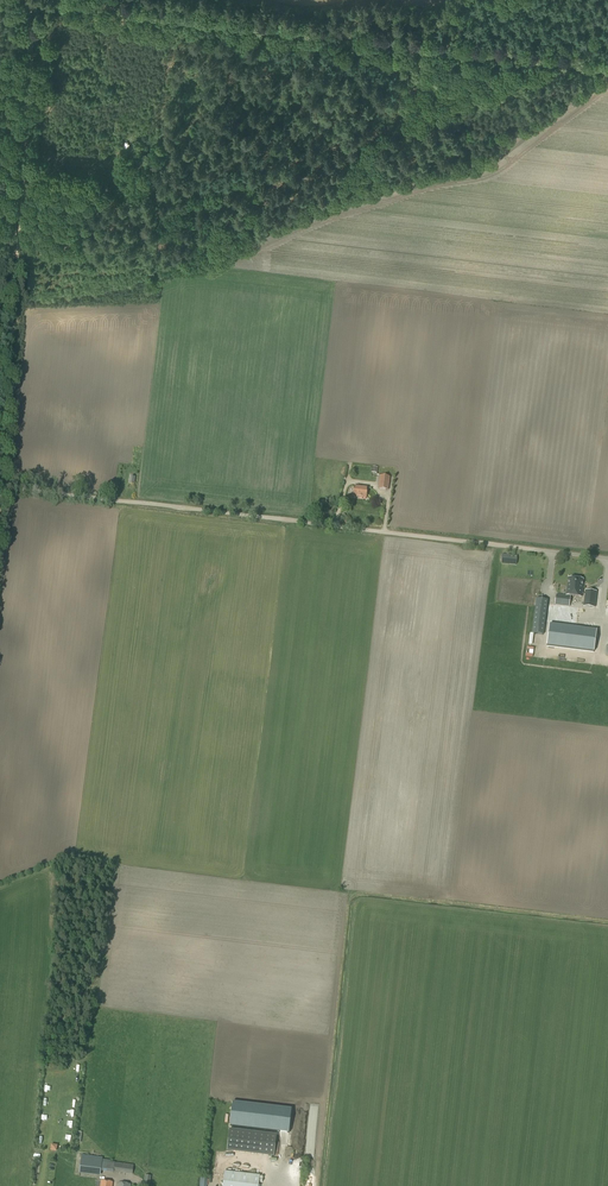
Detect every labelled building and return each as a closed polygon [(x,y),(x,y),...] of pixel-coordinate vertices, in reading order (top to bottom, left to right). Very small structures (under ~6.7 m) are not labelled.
[(351,477),(356,474),(352,468),(347,470),(351,477)] [(388,491),(390,477),(380,476),(378,489),(388,491)] [(366,499),(367,488),(355,487),(353,497),(366,499)] [(516,564),(517,555),(503,554),(502,562),(516,564)] [(574,597),(576,579),(568,577),(565,596),(574,597)] [(582,598),(584,580),(576,579),(574,597),(582,598)] [(585,590),(583,607),(595,608),(597,592),(585,590)] [(556,595),(555,605),(569,607),(570,597),(556,595)] [(543,635),(548,601),(536,599),(532,634),(543,635)] [(567,638),(570,612),(561,611),(556,610),(553,636),(567,638)] [(72,1073),(79,1075),(81,1069),(75,1067),(72,1073)] [(292,1109),(233,1102),(230,1125),(289,1133),(292,1109)] [(229,1138),(228,1148),(248,1148),(247,1148),(255,1148),(267,1153),(273,1153),(274,1150),(274,1140),(249,1139),(242,1136),(240,1136),(240,1132),(235,1131),(235,1136),(230,1135),(229,1138)] [(272,1140),(272,1133),(246,1132),(246,1138),(272,1140)] [(132,1174),(134,1165),(98,1161),(98,1157),(82,1155),(80,1172),(100,1174),(101,1171),(132,1174)] [(223,1185),(259,1185),(260,1176),(224,1172),(223,1185)] [(151,1176),(144,1175),(143,1185),(150,1185),(151,1176)] [(207,1179),(200,1178),(199,1185),(207,1185),(207,1179)]
